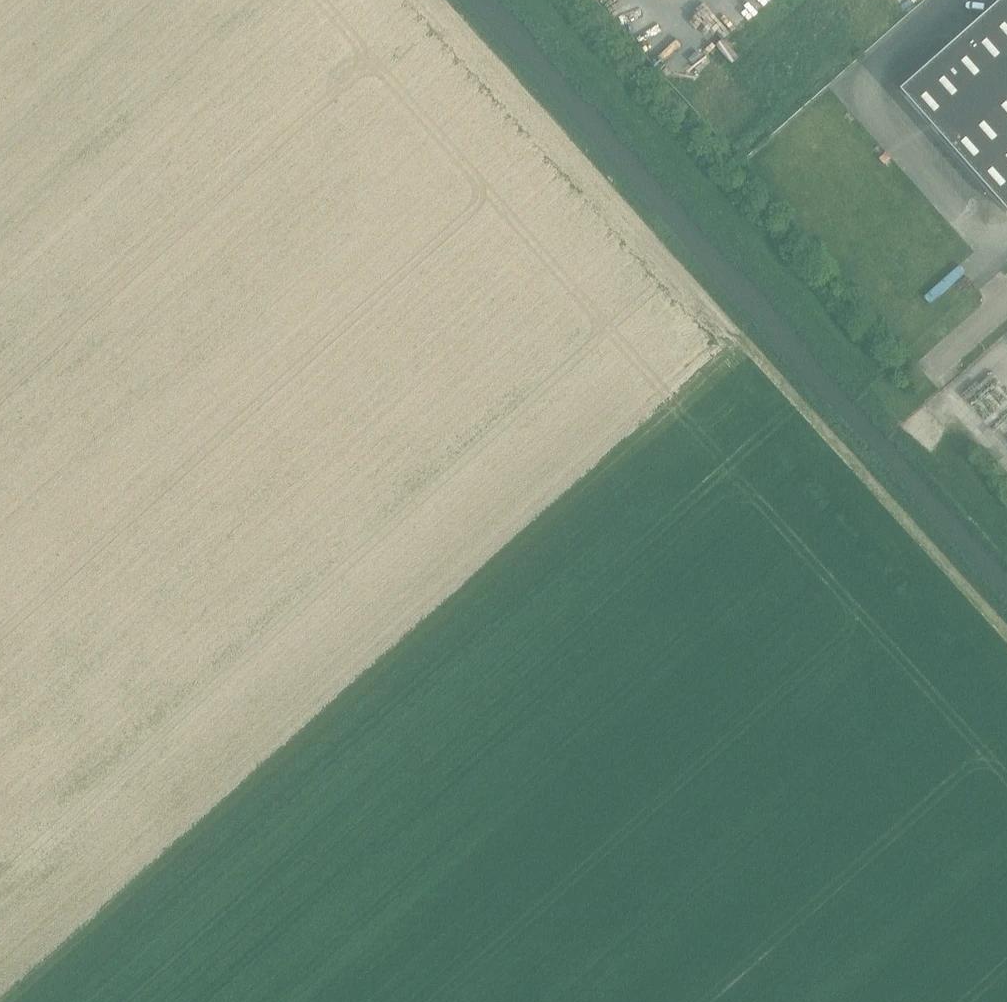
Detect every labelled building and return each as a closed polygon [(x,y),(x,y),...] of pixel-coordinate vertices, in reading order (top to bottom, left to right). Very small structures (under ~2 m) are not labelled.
[(900,92),(1006,213),(1006,0),(1004,0),(900,92)]
